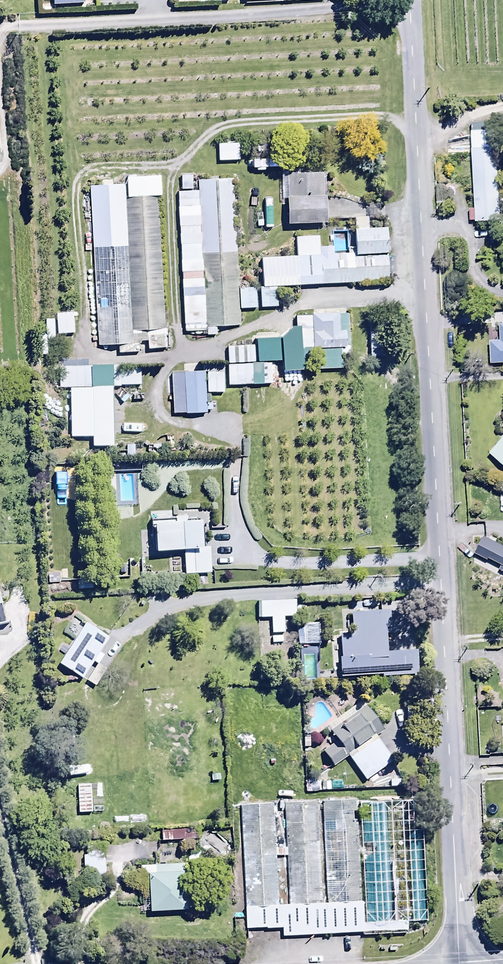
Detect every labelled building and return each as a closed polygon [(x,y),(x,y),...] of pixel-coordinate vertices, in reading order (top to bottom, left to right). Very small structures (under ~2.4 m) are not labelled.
[(53,9),(83,9),(83,0),(53,0),(53,9)] [(472,147),(469,147),(472,208),(468,208),(468,221),(497,220),(494,130),(471,131),(472,147)] [(216,150),(216,160),(237,160),(237,150),(216,150)] [(282,195),(282,222),(321,221),(320,172),(300,173),(300,168),(284,168),(285,195),(282,195)] [(124,184),(90,186),(95,345),(116,345),(116,353),(139,352),(139,342),(144,342),(144,348),(164,347),(163,325),(168,325),(168,316),(163,316),(156,195),(157,195),(156,174),(124,176),(124,184)] [(190,175),(179,175),(179,189),(190,189),(190,175)] [(232,178),(197,180),(197,192),(201,286),(202,296),(203,330),(203,334),(214,334),(214,326),(238,325),(237,309),(238,289),(236,260),(242,260),(241,245),(235,246),(232,178)] [(201,286),(197,192),(175,192),(180,287),(201,286)] [(294,256),(258,257),(260,287),(257,287),(258,307),(274,307),(274,286),(385,282),(382,226),(349,227),(349,230),(331,231),(332,245),(317,246),(317,235),(293,236),(294,256)] [(238,289),(237,309),(254,308),(254,288),(238,289)] [(203,330),(202,296),(181,297),(182,331),(203,330)] [(344,309),(313,310),(313,312),(307,313),(307,315),(293,315),(293,326),(290,326),(290,357),(338,356),(338,347),(342,347),(342,345),(345,345),(344,309)] [(487,361),(502,361),(502,322),(498,323),(498,340),(487,340),(487,361)] [(252,345),(253,362),(280,362),(280,334),(252,335),(252,345)] [(253,362),(252,345),(225,345),(225,363),(253,362)] [(203,412),(203,409),(211,409),(211,403),(203,403),(202,370),(183,371),(183,369),(175,369),(175,373),(169,373),(171,413),(203,412)] [(487,453),(502,466),(502,434),(487,453)] [(149,520),(150,547),(191,545),(196,545),(196,517),(186,517),(186,514),(172,515),(172,519),(149,520)] [(480,535),(471,552),(485,559),(486,557),(498,564),(496,568),(502,572),(502,547),(480,535)] [(191,550),(180,550),(181,572),(207,571),(206,545),(196,545),(191,545),(191,550)] [(337,657),(337,675),(378,674),(378,676),(413,675),(413,651),(383,652),(383,634),(392,633),(391,609),(348,611),(349,633),(338,634),(339,657),(337,657)] [(107,636),(84,621),(57,663),(80,678),(93,657),(96,659),(102,650),(99,648),(107,636)] [(318,623),(300,623),(300,644),(318,643),(318,623)] [(381,729),(360,700),(323,727),(334,742),(320,752),(331,766),(345,756),(363,780),(400,754),(390,740),(381,746),(373,735),(381,729)] [(102,784),(77,784),(77,812),(102,811),(102,784)] [(315,801),(283,803),(285,848),(275,849),(272,803),(240,805),(243,928),(280,927),(280,936),(361,934),(357,818),(352,818),(351,799),(321,800),(326,904),(320,904),(315,801)] [(406,933),(406,921),(425,920),(420,800),(358,802),(363,923),(361,923),(362,935),(406,933)] [(160,829),(160,839),(197,839),(197,828),(160,829)] [(82,854),(82,883),(104,882),(104,844),(85,844),(85,854),(82,854)] [(184,863),(139,865),(140,910),(186,908),(184,863)]
